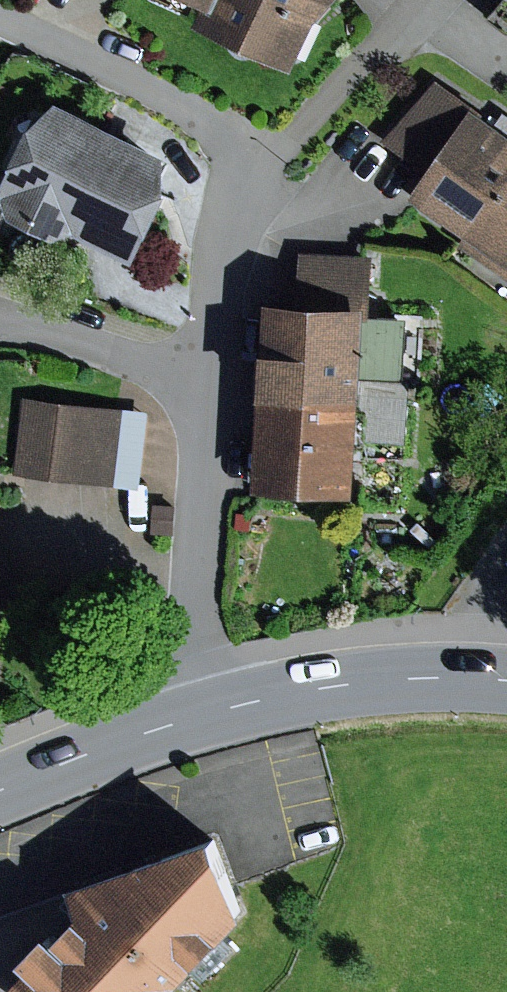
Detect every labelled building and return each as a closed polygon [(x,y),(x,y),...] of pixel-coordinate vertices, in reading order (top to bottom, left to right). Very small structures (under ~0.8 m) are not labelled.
[(203,21),(300,63),(320,16),(335,0),(212,0),(203,21)] [(491,15),(506,27),(506,0),(505,0),(491,15)] [(433,80),(387,143),(443,183),(431,201),(506,256),(506,134),(433,80)] [(170,150),(59,100),(39,111),(3,190),(13,214),(61,234),(79,226),(140,255),(171,189),(170,150)] [(300,297),(267,295),(256,486),(361,492),(364,439),(409,442),(413,378),(406,378),(409,316),(370,314),(373,255),(303,252),(300,297)] [(150,410),(23,396),(14,473),(141,488),(150,410)] [(176,504),(154,503),(153,531),(175,532),(176,504)] [(71,880),(82,913),(61,935),(53,927),(24,956),(32,963),(9,988),(13,991),(171,991),(249,911),(222,829),(71,880)]
